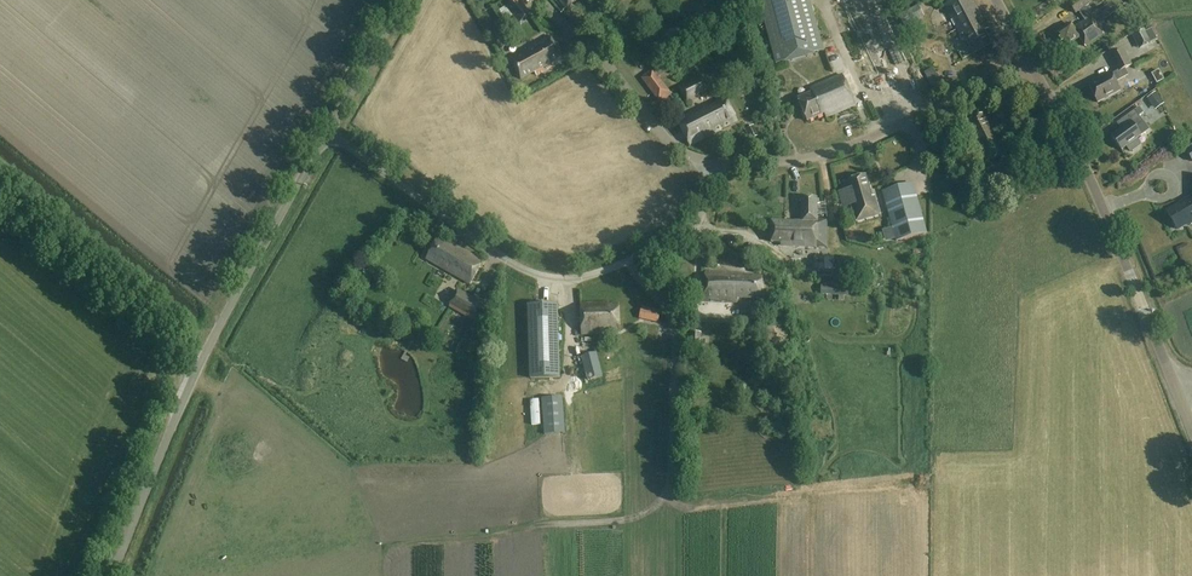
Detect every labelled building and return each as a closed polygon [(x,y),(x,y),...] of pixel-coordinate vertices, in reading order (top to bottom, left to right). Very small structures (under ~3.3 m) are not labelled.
[(519,25),(531,15),(519,0),(516,0),(505,8),(519,25)] [(562,11),(578,0),(554,0),(562,11)] [(776,66),(815,55),(824,52),(810,0),(759,0),(776,66)] [(830,8),(857,81),(887,69),(870,23),(872,22),(864,0),(851,0),(830,8)] [(892,13),(904,8),(900,0),(886,0),(892,13)] [(992,44),(985,31),(989,29),(974,0),(953,0),(944,5),(960,35),(963,33),(974,53),(992,44)] [(1086,8),(1093,3),(1091,0),(1076,0),(1069,5),(1076,15),(1079,13),(1085,21),(1073,29),(1071,25),(1055,35),(1064,49),(1080,39),(1086,48),(1105,35),(1098,25),(1115,14),(1109,4),(1092,16),(1086,8)] [(918,4),(899,14),(905,25),(924,15),(918,4)] [(935,23),(941,20),(938,13),(931,15),(935,23)] [(1153,28),(1147,31),(1152,42),(1158,39),(1153,28)] [(537,76),(564,61),(550,35),(525,48),(527,51),(511,60),(521,79),(535,72),(537,76)] [(1121,70),(1132,64),(1124,49),(1111,56),(1119,71),(1113,74),(1111,72),(1089,85),(1098,102),(1121,90),(1116,81),(1125,77),(1121,70)] [(752,67),(741,72),(749,89),(760,84),(752,67)] [(941,83),(934,69),(924,73),(931,88),(941,83)] [(642,79),(661,102),(671,94),(652,71),(642,79)] [(779,85),(783,77),(776,74),(772,81),(779,85)] [(827,118),(857,105),(844,74),(811,88),(813,93),(798,99),(808,122),(826,114),(827,118)] [(708,92),(701,77),(679,87),(686,102),(708,92)] [(1156,94),(1148,100),(1153,107),(1161,101),(1156,94)] [(721,129),(737,120),(726,99),(710,107),(709,104),(677,120),(690,146),(721,130),(721,129)] [(1122,149),(1126,146),(1130,152),(1133,152),(1140,147),(1140,145),(1136,139),(1142,134),(1136,127),(1144,121),(1135,109),(1117,124),(1121,130),(1113,136),(1122,149)] [(984,162),(1008,151),(996,125),(992,127),(986,114),(969,122),(978,142),(975,143),(984,162)] [(746,130),(751,141),(759,137),(754,126),(746,130)] [(857,221),(880,214),(874,195),(871,196),(865,175),(845,182),(857,221)] [(884,192),(898,240),(928,231),(913,183),(884,192)] [(1177,231),(1187,226),(1187,227),(1191,224),(1191,195),(1178,203),(1179,204),(1166,212),(1177,231)] [(827,247),(828,220),(818,220),(819,198),(802,198),(802,222),(771,222),(771,242),(781,242),(781,245),(827,247)] [(471,285),(484,260),(457,246),(455,250),(437,240),(425,262),(437,268),(439,267),(471,285)] [(809,265),(809,256),(790,255),(790,260),(794,260),(794,265),(809,265)] [(820,284),(830,284),(831,257),(810,257),(810,273),(821,273),(820,284)] [(762,299),(763,276),(744,276),(744,274),(706,271),(703,301),(738,302),(738,298),(762,299)] [(850,289),(822,287),(821,298),(839,299),(844,299),(849,299),(850,289)] [(449,304),(477,320),(485,305),(457,289),(449,304)] [(1142,305),(1136,289),(1129,292),(1135,308),(1142,305)] [(620,330),(621,303),(610,304),(610,301),(582,302),(582,333),(601,333),(601,330),(620,330)] [(531,380),(560,379),(557,304),(528,305),(531,380)] [(639,320),(658,324),(661,311),(642,307),(639,320)] [(700,353),(701,333),(691,333),(690,352),(700,353)] [(590,381),(603,377),(596,354),(582,358),(590,381)] [(546,434),(566,433),(564,397),(543,398),(546,434)]
